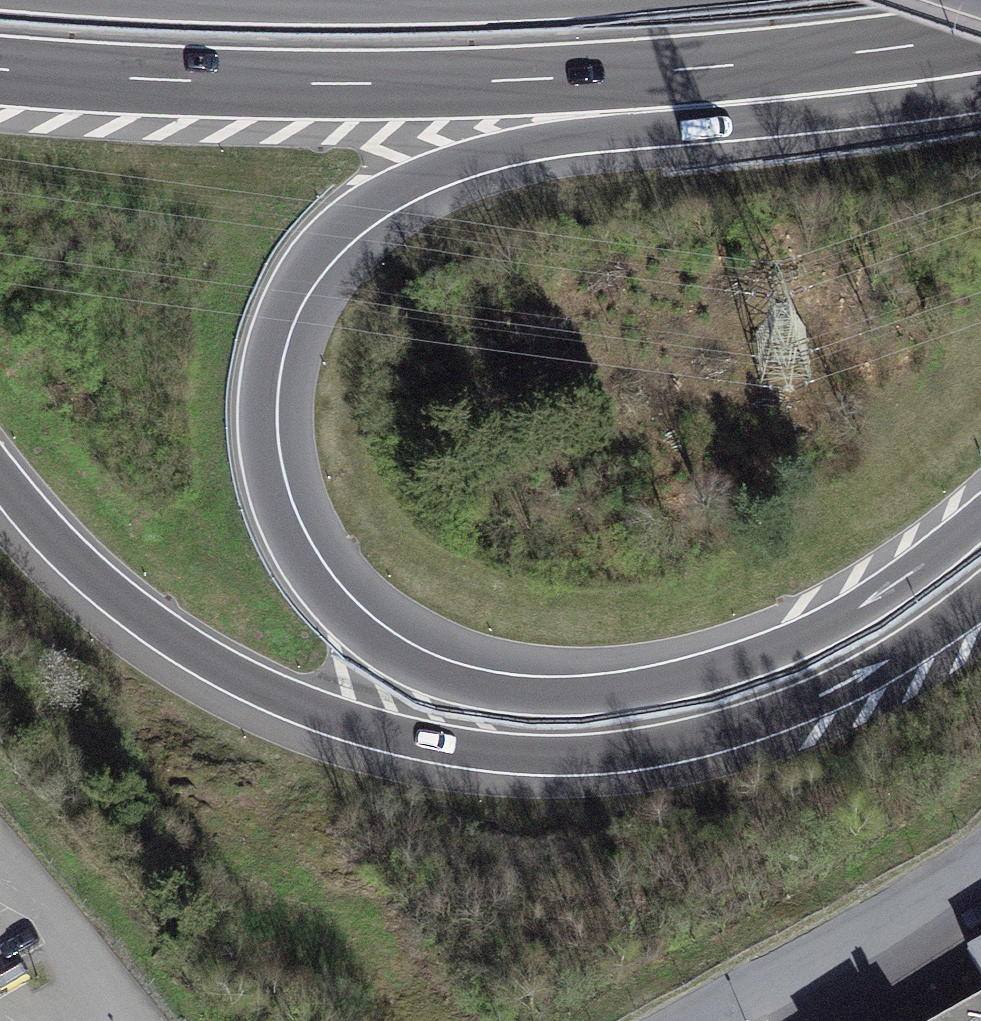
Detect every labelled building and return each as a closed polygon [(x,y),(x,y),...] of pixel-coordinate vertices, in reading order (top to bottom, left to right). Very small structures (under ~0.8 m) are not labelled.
[(942,1020),(980,1020),(980,1000),(942,1020)]
